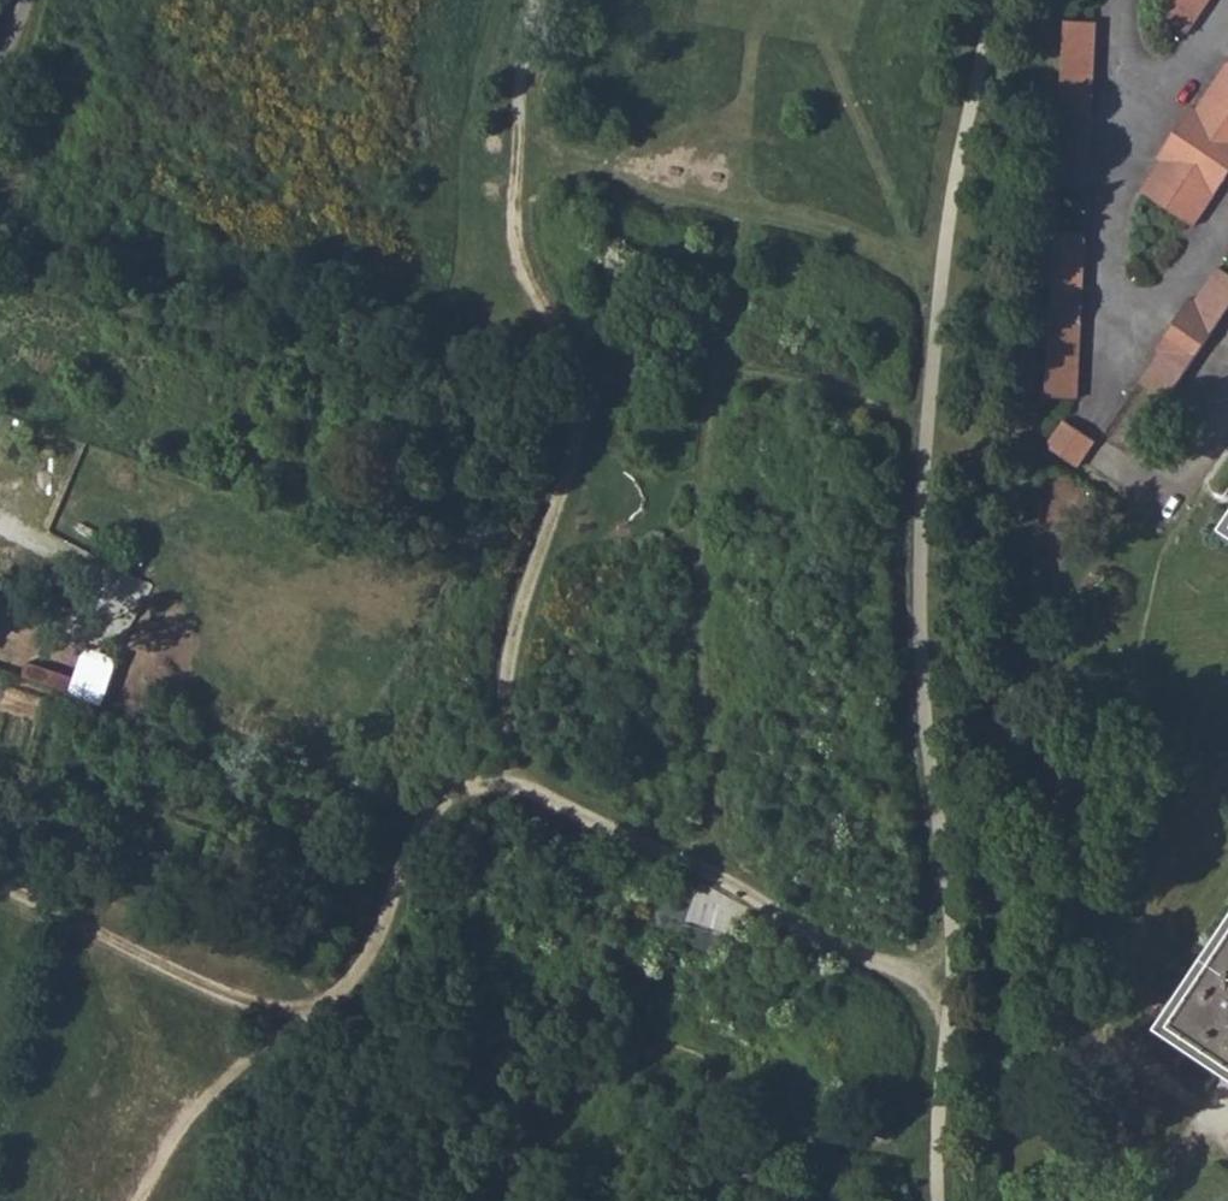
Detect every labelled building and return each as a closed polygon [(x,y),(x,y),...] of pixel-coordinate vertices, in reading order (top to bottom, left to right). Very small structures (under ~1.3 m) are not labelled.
[(1170,2),(1160,17),(1187,35),(1210,0),(1167,0),(1170,2)] [(1096,23),(1067,23),(1058,187),(1088,189),(1096,23)] [(1196,110),(1191,107),(1156,158),(1160,162),(1140,192),(1193,228),(1227,176),(1227,63),(1196,110)] [(1086,235),(1055,233),(1044,403),(1077,400),(1086,235)] [(1217,267),(1139,384),(1165,401),(1185,384),(1227,311),(1227,274),(1217,267)] [(1095,442),(1064,421),(1046,448),(1077,468),(1095,442)] [(1159,1031),(1227,1078),(1227,925),(1159,1031)]
